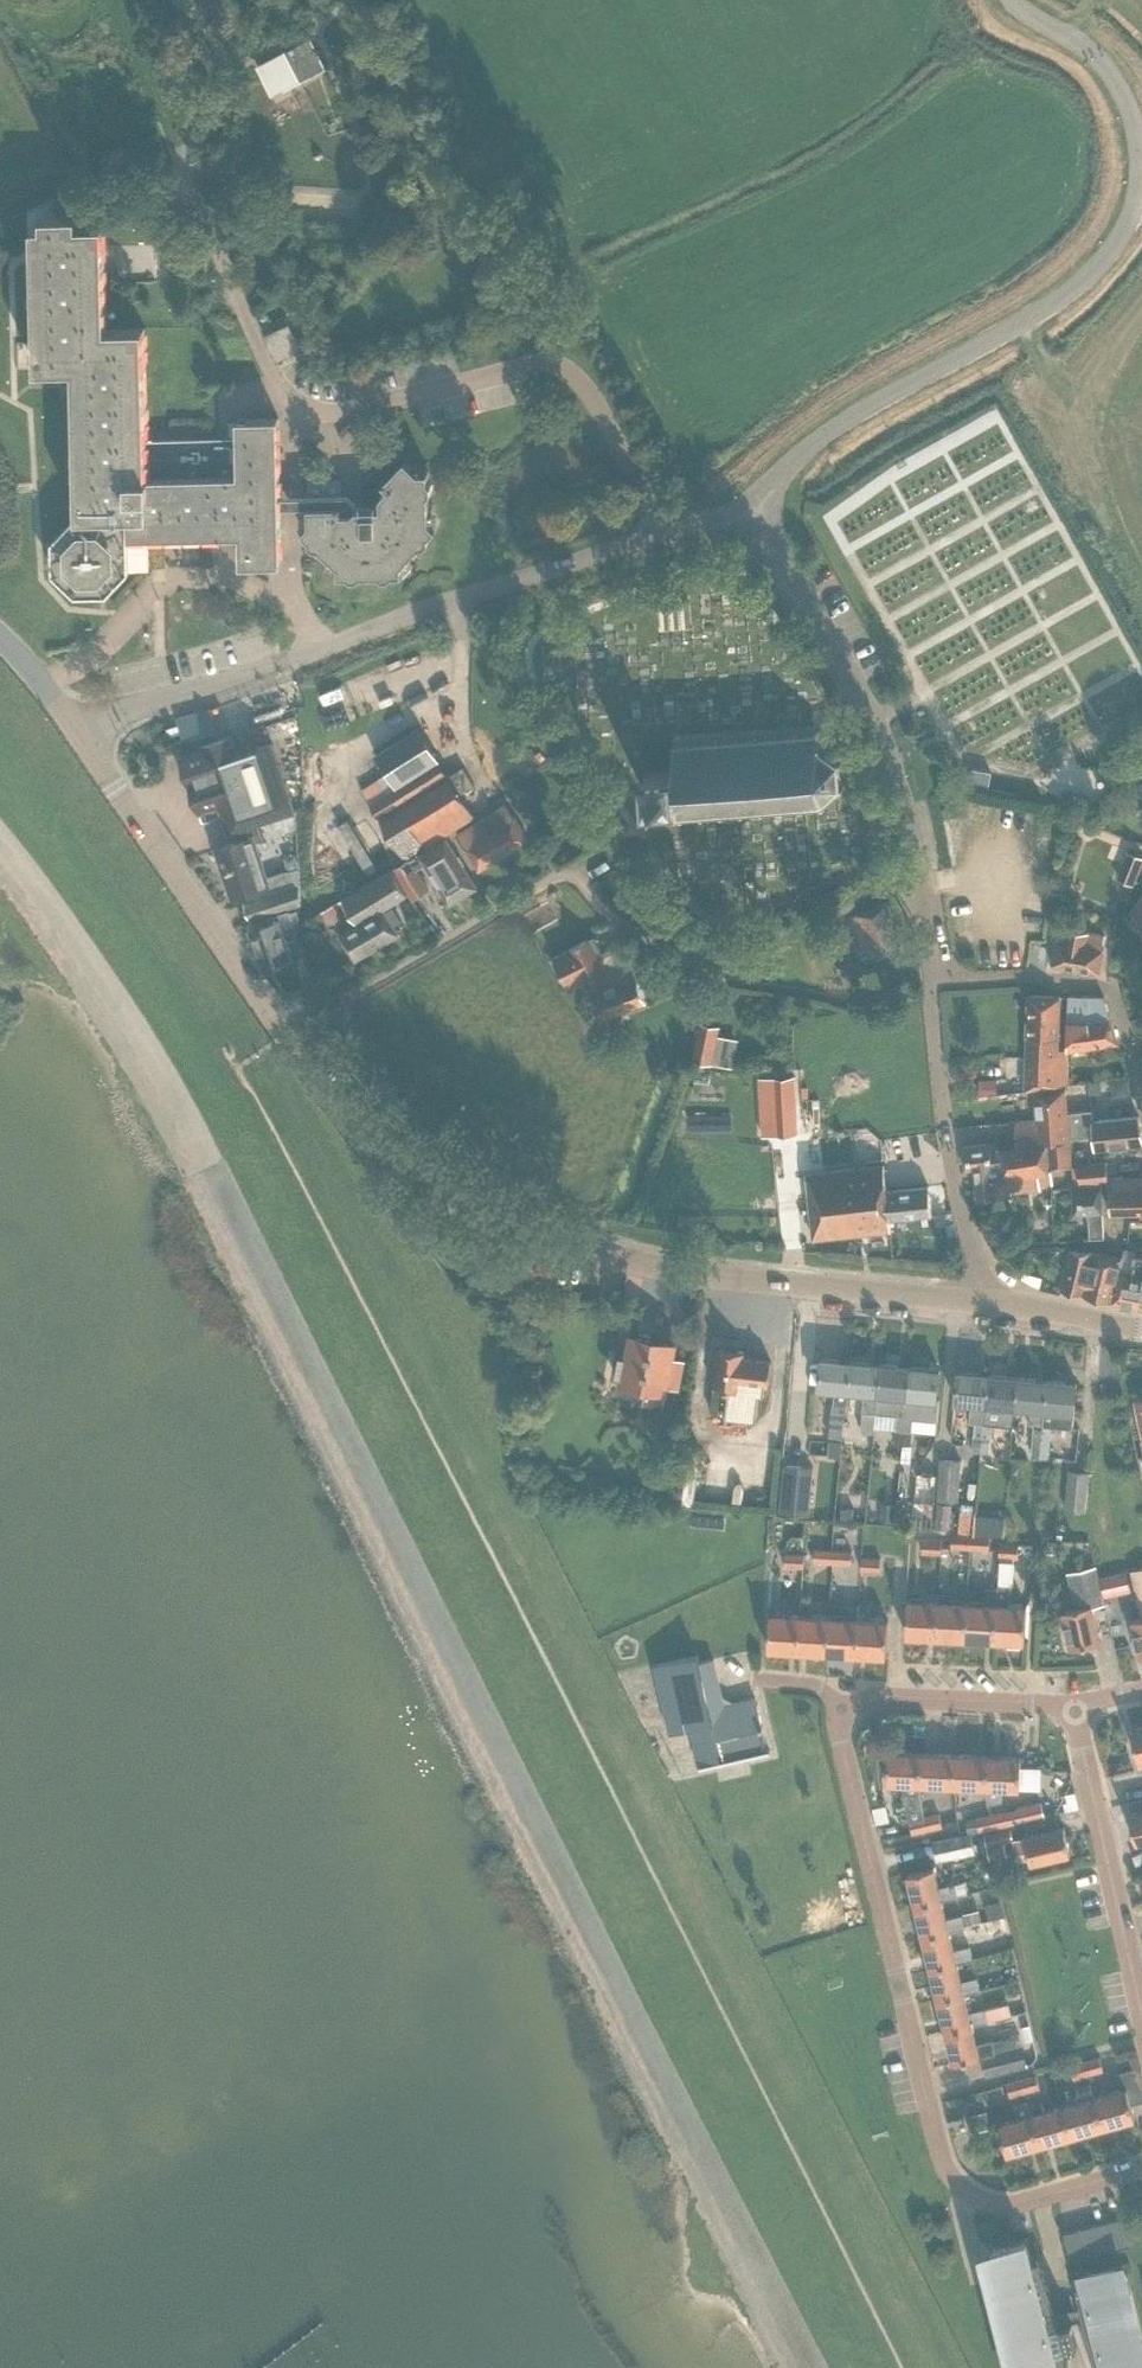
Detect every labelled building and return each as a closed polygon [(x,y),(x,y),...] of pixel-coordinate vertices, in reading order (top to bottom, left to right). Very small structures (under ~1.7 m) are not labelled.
[(290,64),(300,82),(326,69),(316,50),(290,64)] [(430,537),(437,527),(429,520),(429,497),(432,493),(432,487),(428,484),(428,473),(418,473),(404,462),(383,485),(389,491),(382,500),(382,511),(358,511),(353,517),(342,517),(341,482),(308,482),(308,497),(281,497),(280,419),(239,420),(240,439),(148,441),(145,330),(107,331),(105,226),(78,227),(78,217),(43,217),(43,228),(33,227),(36,370),(74,369),(77,520),(56,543),(56,571),(57,572),(77,591),(105,591),(106,590),(125,570),(126,569),(124,536),(241,534),(241,564),(282,563),(281,507),(309,506),(309,525),(302,533),(309,539),(309,546),(314,551),(321,551),(339,567),(338,575),(349,575),(354,579),(361,579),(364,575),(379,575),(383,579),(392,578),(394,574),(403,573),(404,564),(421,545),(426,545),(430,541),(430,537)] [(264,335),(276,362),(302,351),(289,324),(264,335)] [(405,859),(418,851),(427,845),(445,835),(474,816),(460,794),(475,785),(463,766),(447,775),(418,729),(376,755),(387,774),(361,790),(405,859)] [(820,732),(799,734),(798,731),(796,731),(796,734),(780,735),(779,732),(776,733),(776,735),(760,737),(760,734),(755,734),(755,737),(739,738),(739,736),(736,736),(736,738),(719,740),(719,737),(716,737),(716,740),(699,741),(699,739),(695,739),(696,742),(673,743),(675,771),(647,773),(649,804),(677,802),(678,814),(681,814),(682,817),(686,817),(685,814),(701,813),(701,816),(705,815),(705,813),(722,811),(722,814),(725,814),(725,811),(741,810),(741,813),(745,812),(745,809),(761,808),(761,811),(765,811),(764,808),(781,806),(781,809),(784,809),(784,806),(801,805),(801,808),(805,808),(805,804),(822,803),(823,806),(826,805),(825,802),(841,787),(844,788),(845,785),(841,783),(839,763),(843,761),(841,758),(838,759),(822,748),(820,732)] [(235,830),(239,841),(216,848),(233,896),(247,891),(268,884),(266,878),(252,837),(262,834),(258,823),(295,810),(272,743),(236,755),(230,736),(203,746),(205,750),(181,759),(198,810),(218,804),(228,833),(235,830)] [(1065,784),(1046,781),(1044,794),(1062,797),(1065,784)] [(571,799),(562,807),(570,815),(579,807),(571,799)] [(506,804),(465,829),(457,834),(479,870),(530,840),(514,817),(506,804)] [(477,888),(470,876),(457,855),(456,855),(445,835),(427,845),(418,851),(430,871),(450,904),(477,888)] [(1129,855),(1119,878),(1135,884),(1141,868),(1141,860),(1129,855)] [(414,901),(429,891),(411,859),(394,869),(414,901)] [(342,898),(358,924),(340,935),(356,960),(399,934),(384,911),(408,897),(391,869),(342,898)] [(268,884),(247,891),(251,901),(294,887),(289,870),(266,878),(268,884)] [(250,923),(301,905),(297,886),(294,887),(251,901),(245,903),(250,923)] [(1131,913),(1136,916),(1130,923),(1141,930),(1141,899),(1131,913)] [(851,916),(864,951),(873,948),(877,958),(904,947),(887,902),(851,916)] [(336,904),(321,913),(328,926),(344,918),(336,904)] [(295,910),(290,911),(290,912),(293,921),(293,922),(294,923),(299,921),(299,920),(298,909),(295,910)] [(263,919),(265,925),(250,930),(263,969),(287,961),(277,930),(289,926),(284,912),(263,919)] [(1066,941),(1056,939),(1052,964),(1100,973),(1105,945),(1103,944),(1105,935),(1068,928),(1066,941)] [(625,950),(623,944),(611,949),(605,952),(597,936),(554,957),(569,988),(585,980),(586,983),(633,963),(625,950)] [(586,983),(599,1019),(647,1002),(633,963),(586,983)] [(1067,1072),(1067,1050),(1058,1049),(1061,996),(1029,995),(1025,1091),(1068,1084),(1068,1082),(1067,1072)] [(1104,997),(1069,996),(1067,1050),(1118,1043),(1104,997)] [(701,1022),(693,1061),(713,1064),(733,1068),(739,1040),(719,1035),(720,1027),(701,1022)] [(1121,1058),(1104,1060),(1107,1077),(1125,1074),(1121,1058)] [(759,1078),(762,1136),(798,1134),(795,1077),(759,1078)] [(995,1077),(979,1078),(980,1095),(996,1094),(995,1077)] [(1047,1136),(1070,1133),(1069,1113),(1067,1090),(1035,1092),(1037,1120),(1015,1121),(1018,1144),(1000,1146),(1001,1148),(1005,1173),(1050,1168),(1047,1136)] [(1070,1137),(1093,1135),(1095,1149),(1141,1143),(1141,1129),(1139,1116),(1092,1123),(1091,1110),(1069,1113),(1070,1133),(1070,1137)] [(1072,1165),(1070,1137),(1070,1133),(1047,1136),(1050,1168),(1072,1165)] [(1052,1183),(1050,1168),(1005,1173),(1001,1148),(996,1149),(995,1144),(964,1147),(966,1170),(973,1169),(978,1201),(1002,1197),(1001,1190),(1012,1189),(1012,1191),(1041,1187),(1041,1184),(1052,1183)] [(1108,1182),(1107,1164),(1099,1165),(1101,1182),(1108,1182)] [(1101,1182),(1099,1165),(1078,1167),(1080,1184),(1101,1182)] [(884,1166),(807,1174),(814,1239),(891,1231),(890,1220),(886,1191),(884,1166)] [(1112,1190),(1109,1190),(1110,1213),(1141,1212),(1141,1177),(1112,1178),(1112,1190)] [(1074,1215),(1089,1214),(1090,1239),(1104,1238),(1102,1186),(1073,1187),(1074,1215)] [(932,1215),(929,1187),(886,1191),(890,1220),(932,1215)] [(678,1216),(678,1228),(692,1228),(693,1228),(693,1216),(678,1216)] [(1086,1250),(1071,1250),(1061,1289),(1112,1302),(1122,1258),(1095,1252),(1086,1250)] [(1120,1272),(1113,1302),(1138,1307),(1141,1288),(1141,1255),(1133,1253),(1129,1273),(1120,1272)] [(677,1342),(632,1333),(623,1381),(629,1382),(629,1381),(642,1384),(647,1385),(644,1402),(663,1406),(666,1389),(667,1389),(669,1381),(678,1383),(683,1357),(674,1356),(677,1342)] [(769,1386),(772,1362),(744,1359),(745,1351),(719,1348),(715,1387),(720,1388),(719,1400),(714,1404),(713,1413),(727,1414),(727,1417),(757,1420),(759,1394),(764,1395),(765,1385),(769,1386)] [(836,1389),(835,1404),(848,1406),(850,1391),(853,1361),(822,1358),(819,1388),(836,1389)] [(850,1391),(864,1392),(861,1431),(875,1432),(876,1413),(877,1413),(882,1364),(853,1361),(850,1391)] [(882,1364),(877,1413),(897,1415),(899,1415),(906,1416),(911,1367),(882,1364)] [(911,1367),(906,1416),(914,1417),(914,1419),(939,1421),(941,1399),(938,1399),(941,1370),(911,1367)] [(988,1375),(959,1372),(956,1401),(973,1403),(971,1421),(976,1422),(973,1451),(989,1452),(992,1423),(985,1423),(987,1404),(986,1404),(988,1375)] [(1004,1406),(1002,1424),(1014,1425),(1015,1406),(1018,1377),(988,1375),(986,1404),(987,1404),(1004,1406)] [(1018,1377),(1015,1406),(1033,1408),(1032,1418),(1043,1419),(1047,1380),(1018,1377)] [(1073,1427),(1077,1383),(1047,1380),(1043,1419),(1045,1420),(1044,1428),(1035,1428),(1032,1456),(1049,1458),(1052,1425),(1073,1427)] [(846,1411),(847,1411),(848,1408),(832,1406),(829,1436),(844,1437),(846,1411)] [(899,1415),(895,1444),(912,1446),(914,1419),(914,1417),(906,1416),(899,1415)] [(829,1442),(828,1457),(840,1458),(841,1443),(829,1442)] [(693,1502),(699,1447),(686,1445),(680,1501),(693,1502)] [(963,1460),(941,1458),(938,1500),(960,1501),(963,1460)] [(783,1463),(780,1511),(809,1513),(813,1466),(783,1463)] [(1064,1511),(1086,1512),(1089,1472),(1068,1470),(1064,1511)] [(915,1472),(910,1526),(932,1529),(937,1474),(915,1472)] [(937,1501),(935,1525),(950,1527),(953,1503),(937,1501)] [(882,1502),(880,1520),(894,1521),(896,1504),(882,1502)] [(970,1532),(973,1504),(961,1503),(958,1531),(970,1532)] [(841,1508),(841,1520),(853,1521),(854,1509),(841,1508)] [(975,1519),(974,1534),(1004,1536),(1005,1521),(975,1519)] [(952,1534),(952,1549),(970,1550),(971,1535),(952,1534)] [(971,1535),(970,1550),(989,1550),(991,1537),(971,1535)] [(909,1572),(923,1572),(924,1554),(942,1554),(944,1541),(911,1539),(909,1572)] [(1047,1541),(1047,1552),(1058,1552),(1058,1541),(1047,1541)] [(1019,1545),(1000,1544),(999,1558),(1018,1558),(1019,1545)] [(814,1563),(833,1564),(833,1550),(816,1549),(814,1563)] [(833,1550),(833,1564),(852,1565),(853,1552),(833,1550)] [(806,1555),(786,1554),(785,1568),(804,1568),(806,1555)] [(881,1559),(862,1557),(862,1572),(881,1572),(881,1559)] [(1132,1570),(1141,1612),(1141,1568),(1132,1570)] [(1092,1605),(1103,1603),(1096,1570),(1070,1575),(1077,1607),(1063,1610),(1071,1648),(1101,1642),(1092,1605)] [(1109,1575),(1100,1577),(1105,1597),(1113,1595),(1109,1575)] [(998,1592),(997,1606),(995,1640),(1025,1642),(1027,1607),(1011,1606),(1012,1593),(1010,1593),(1010,1585),(998,1585),(998,1592)] [(995,1640),(997,1606),(998,1592),(987,1592),(987,1605),(968,1604),(966,1639),(995,1640)] [(908,1601),(907,1636),(936,1637),(938,1603),(908,1601)] [(888,1621),(869,1620),(871,1603),(859,1602),(858,1619),(859,1619),(857,1654),(886,1656),(888,1621)] [(968,1604),(938,1603),(936,1637),(966,1639),(968,1604)] [(771,1614),(769,1650),(798,1651),(800,1616),(771,1614)] [(829,1618),(800,1616),(798,1651),(827,1653),(829,1618)] [(1132,1620),(1141,1657),(1141,1617),(1132,1620)] [(829,1618),(827,1653),(857,1654),(859,1619),(858,1619),(829,1618)] [(654,1667),(670,1735),(679,1735),(686,1767),(698,1765),(699,1772),(770,1755),(755,1696),(733,1702),(723,1695),(714,1657),(654,1667)] [(1141,1766),(1141,1727),(1132,1729),(1140,1766),(1141,1766)] [(920,1784),(921,1784),(923,1753),(889,1752),(888,1783),(903,1783),(903,1792),(909,1822),(924,1818),(920,1790),(920,1784)] [(955,1755),(923,1753),(921,1784),(954,1786),(955,1755)] [(988,1756),(955,1755),(954,1786),(986,1787),(987,1787),(988,1756)] [(986,1787),(986,1793),(988,1803),(1002,1799),(1002,1788),(1038,1789),(1038,1767),(1021,1767),(1022,1757),(988,1756),(987,1787),(986,1787)] [(1041,1802),(1019,1807),(1020,1808),(1023,1822),(1045,1816),(1045,1815),(1042,1803),(1041,1802)] [(1006,1811),(991,1815),(994,1829),(1009,1825),(1006,1811)] [(1129,1814),(1136,1844),(1141,1843),(1141,1811),(1129,1814)] [(924,1818),(927,1829),(942,1825),(939,1814),(924,1818)] [(991,1815),(976,1818),(979,1831),(979,1832),(994,1829),(991,1815)] [(912,1833),(927,1829),(924,1818),(909,1822),(912,1833)] [(975,1818),(966,1820),(969,1832),(969,1834),(971,1833),(972,1833),(979,1831),(976,1818),(975,1818)] [(990,1860),(1008,1855),(1005,1841),(1013,1839),(1010,1827),(984,1833),(985,1836),(990,1860)] [(1026,1836),(1026,1837),(1014,1840),(1017,1853),(1028,1851),(1030,1863),(1071,1854),(1065,1827),(1026,1836)] [(969,1834),(933,1842),(938,1862),(976,1854),(972,1833),(971,1833),(969,1834)] [(958,1896),(955,1884),(939,1888),(934,1868),(908,1874),(916,1906),(942,1900),(942,1899),(958,1896)] [(965,1882),(955,1884),(958,1896),(967,1893),(965,1882)] [(949,1931),(949,1930),(965,1926),(962,1915),(946,1919),(942,1900),(916,1906),(924,1937),(949,1931)] [(980,1910),(963,1914),(966,1926),(983,1922),(980,1910)] [(957,1961),(972,1957),(992,1953),(989,1941),(970,1946),(954,1950),(949,1931),(924,1937),(931,1968),(957,1962),(957,1961)] [(979,1987),(977,1977),(961,1980),(957,1962),(931,1968),(939,1999),(964,1993),(963,1991),(979,1987)] [(968,2011),(964,1993),(939,1999),(946,2031),(971,2025),(971,2023),(1005,2015),(1003,2005),(985,2009),(985,2008),(968,2012),(968,2011)] [(954,2063),(979,2057),(979,2056),(987,2054),(994,2052),(992,2040),(976,2043),(971,2025),(946,2031),(954,2063)] [(1019,2033),(1011,2035),(1014,2047),(1022,2045),(1019,2033)] [(986,2075),(1027,2065),(1022,2045),(1014,2047),(994,2052),(987,2054),(981,2055),(986,2075)] [(1100,2057),(1071,2065),(1075,2079),(1104,2071),(1100,2057)] [(1118,2073),(1122,2089),(1095,2096),(1103,2127),(1136,2118),(1132,2104),(1141,2101),(1141,2088),(1137,2068),(1118,2073)] [(1036,2075),(1007,2083),(1011,2096),(1040,2089),(1036,2075)] [(1080,2101),(1063,2105),(1072,2136),(1103,2127),(1095,2096),(1091,2083),(1076,2087),(1080,2101)] [(1014,2103),(1018,2118),(999,2123),(1008,2154),(1040,2145),(1029,2105),(1028,2100),(1014,2103)] [(1042,2101),(1029,2105),(1040,2145),(1072,2136),(1063,2105),(1046,2110),(1042,2101)] [(972,2115),(976,2132),(991,2128),(987,2111),(972,2115)] [(1125,2217),(1110,2221),(1117,2249),(1132,2246),(1125,2217)] [(1117,2249),(1110,2221),(1094,2225),(1101,2253),(1117,2249)] [(1101,2253),(1094,2225),(1079,2229),(1086,2257),(1101,2253)] [(1086,2257),(1079,2229),(1064,2233),(1071,2261),(1086,2257)] [(1029,2236),(979,2249),(1010,2367),(1071,2367),(1068,2344),(1079,2342),(1087,2367),(1141,2367),(1141,2326),(1125,2258),(1076,2272),(1080,2287),(1076,2288),(1080,2308),(1056,2308),(1040,2260),(1035,2262),(1029,2236)]
